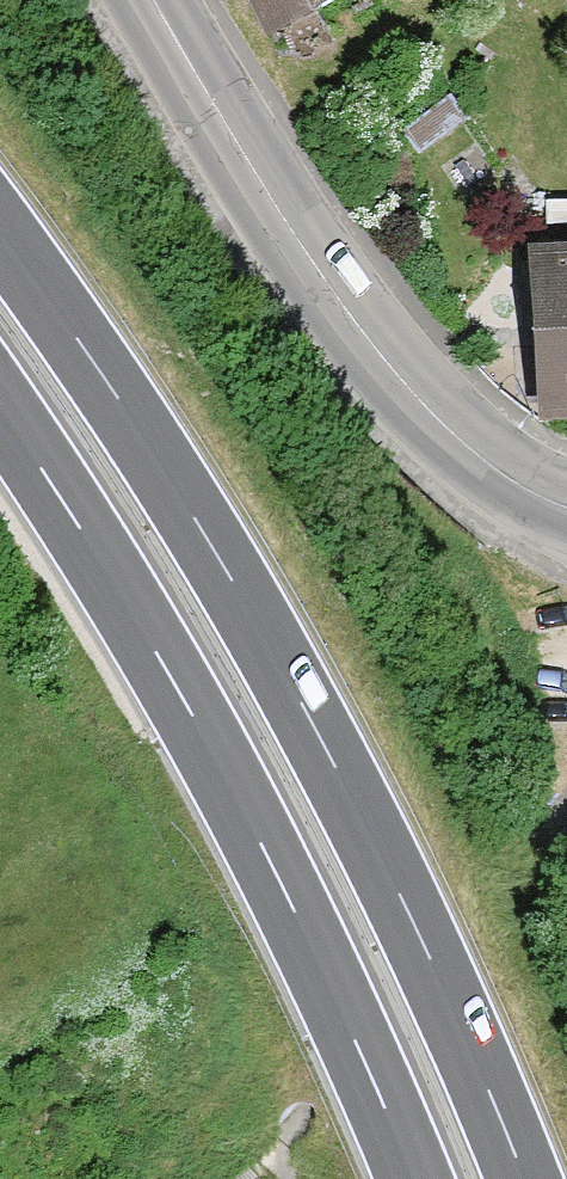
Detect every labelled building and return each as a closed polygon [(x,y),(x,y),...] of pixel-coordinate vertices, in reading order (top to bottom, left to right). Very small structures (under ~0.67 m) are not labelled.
[(278,40),(346,0),(255,0),(278,40)] [(524,264),(545,436),(566,435),(566,261),(524,264)]
